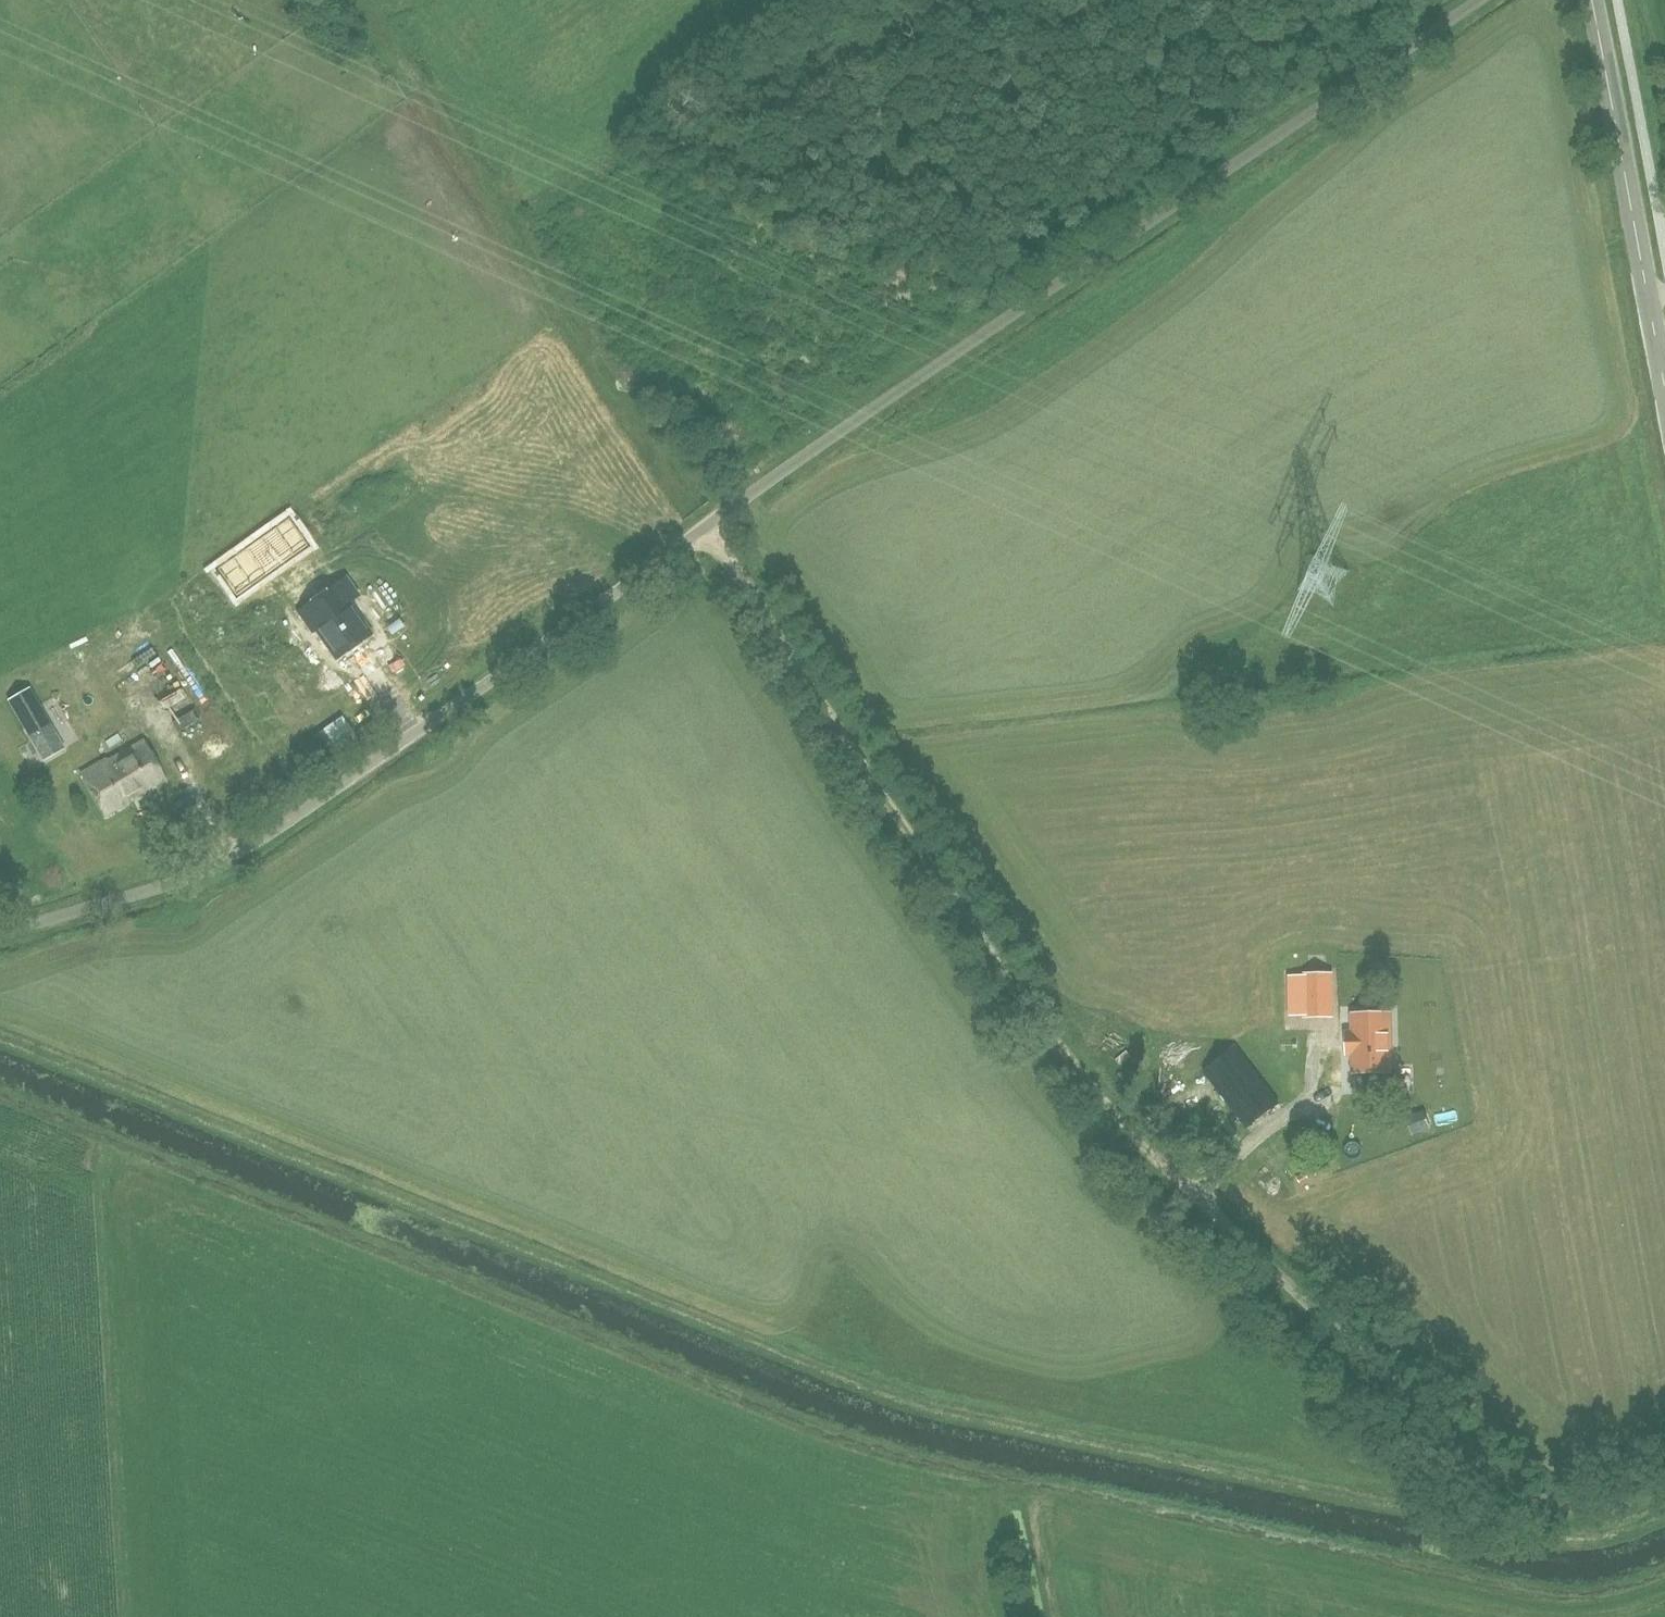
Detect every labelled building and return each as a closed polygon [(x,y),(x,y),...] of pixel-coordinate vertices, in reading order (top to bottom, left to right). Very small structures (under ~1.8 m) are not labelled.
[(245,549),(264,576),(307,545),(288,519),(245,549)] [(337,657),(372,633),(336,582),(298,608),(313,630),(317,627),(337,657)] [(106,717),(224,677),(205,621),(87,661),(106,717)] [(310,714),(357,684),(339,657),(293,687),(310,714)] [(28,688),(8,699),(32,741),(43,760),(63,749),(52,730),(52,729),(28,688)] [(166,780),(143,740),(106,762),(104,759),(80,773),(104,815),(166,780)] [(1304,1017),(1332,1016),(1332,973),(1303,973),(1304,1017)] [(1346,1033),(1347,1053),(1350,1053),(1350,1054),(1353,1054),(1353,1072),(1357,1072),(1358,1087),(1377,1087),(1377,1071),(1391,1071),(1391,1068),(1390,1013),(1352,1014),(1352,1032),(1350,1032),(1350,1033),(1346,1033)] [(1247,1127),(1278,1103),(1235,1046),(1204,1070),(1247,1127)]
